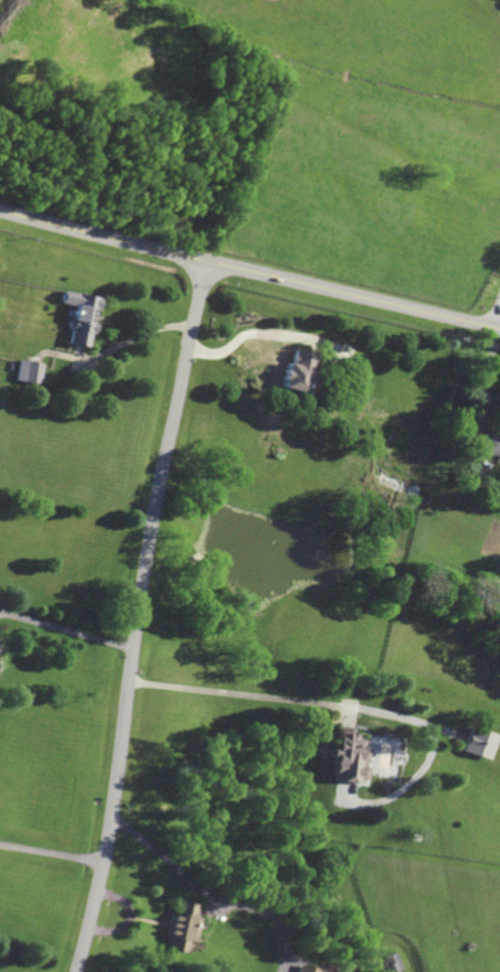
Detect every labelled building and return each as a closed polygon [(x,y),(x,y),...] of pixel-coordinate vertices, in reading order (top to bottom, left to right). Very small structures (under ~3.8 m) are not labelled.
[(99,298),(63,293),(61,305),(74,307),(68,346),(91,349),(99,298)] [(310,381),(316,356),(291,351),(282,390),(302,394),(305,380),(310,381)] [(44,366),(20,360),(16,381),(39,387),(44,366)] [(485,433),(481,454),(499,458),(499,436),(485,433)] [(330,779),(368,784),(370,768),(366,767),(369,740),(356,739),(357,729),(338,727),(336,749),(334,748),(330,779)] [(497,734),(470,729),(465,753),(492,759),(497,734)] [(195,942),(199,918),(193,918),(195,905),(177,902),(176,913),(170,912),(165,949),(187,953),(188,941),(195,942)] [(398,953),(385,958),(391,971),(400,971),(405,970),(398,953)]
